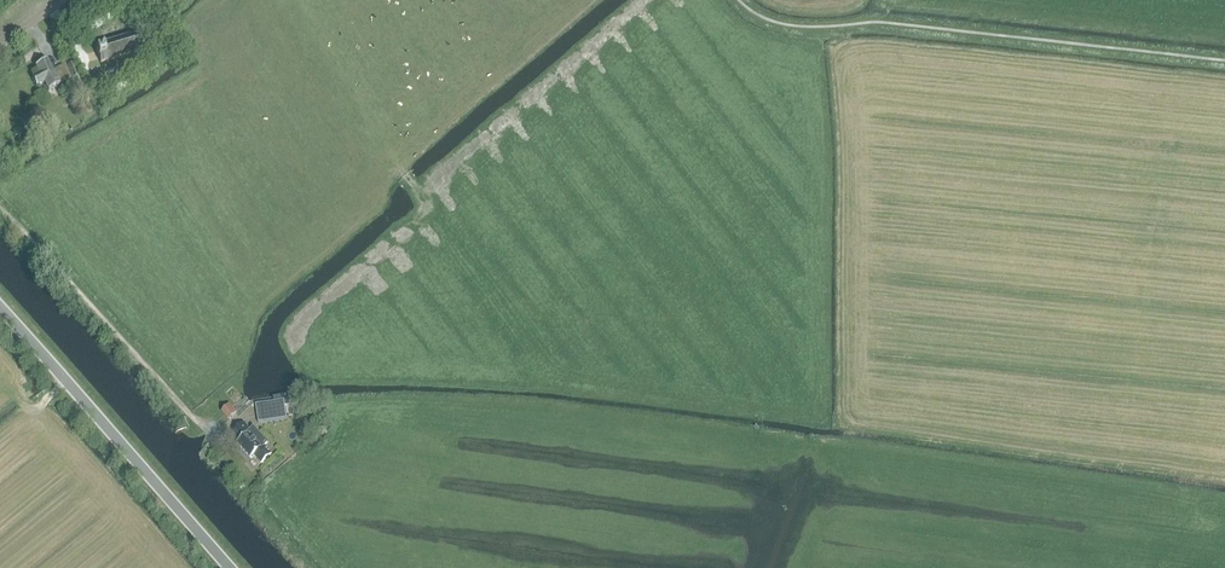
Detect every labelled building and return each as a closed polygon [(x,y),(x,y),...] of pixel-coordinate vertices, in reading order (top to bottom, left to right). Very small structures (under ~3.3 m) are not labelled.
[(99,58),(100,63),(137,52),(142,45),(140,38),(132,36),(95,46),(97,51),(96,51),(98,58),(99,58)] [(52,71),(46,60),(35,66),(39,74),(31,78),(36,87),(44,82),(48,90),(59,84),(70,78),(81,103),(89,99),(73,63),(65,67),(64,64),(52,71)] [(93,104),(95,110),(104,105),(101,99),(93,104)] [(284,404),(255,409),(258,423),(286,419),(284,404)] [(229,405),(221,412),(229,420),(236,413),(229,405)] [(250,458),(253,456),(260,464),(271,454),(264,446),(267,443),(253,428),(250,430),(243,422),(232,432),(240,440),(237,443),(250,458)]
